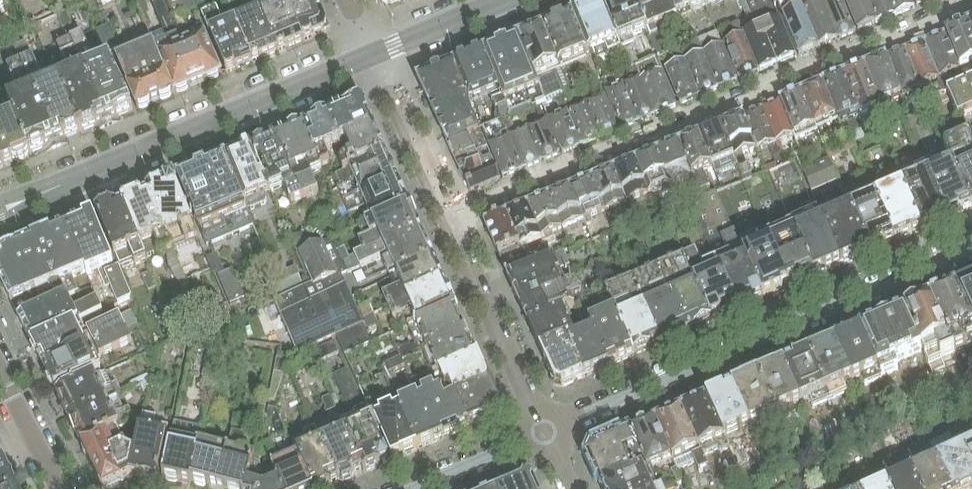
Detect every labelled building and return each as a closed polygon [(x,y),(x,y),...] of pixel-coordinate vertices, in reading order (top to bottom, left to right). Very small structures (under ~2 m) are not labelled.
[(80,0),(70,0),(63,3),(67,12),(83,6),(80,0)] [(195,85),(162,0),(152,4),(168,42),(154,48),(173,94),(177,93),(179,93),(186,91),(187,88),(195,85)] [(162,0),(195,85),(207,80),(210,81),(217,78),(218,76),(221,74),(205,35),(203,35),(200,28),(189,33),(181,14),(195,8),(191,0),(162,0)] [(235,24),(251,63),(277,52),(261,13),(249,18),(241,0),(225,0),(235,24)] [(286,3),(274,8),(270,0),(256,0),(261,13),(277,52),(302,41),(286,3)] [(286,3),(302,41),(324,32),(327,25),(326,25),(314,0),(285,0),(286,3)] [(600,3),(617,41),(621,52),(627,68),(638,64),(634,53),(638,52),(636,45),(651,39),(646,29),(634,0),(607,0),(600,3)] [(667,0),(634,0),(646,29),(651,39),(657,55),(667,51),(660,32),(664,30),(661,23),(674,17),(667,0)] [(674,17),(705,5),(703,0),(667,0),(674,17)] [(747,20),(775,8),(771,0),(739,0),(747,20)] [(775,8),(776,10),(795,2),(799,0),(771,0),(775,8)] [(818,4),(834,41),(852,33),(838,0),(828,0),(818,4)] [(857,31),(877,23),(866,0),(845,0),(857,31)] [(877,23),(877,24),(895,16),(888,0),(866,0),(877,23)] [(895,16),(913,9),(909,0),(888,0),(895,16)] [(588,8),(571,15),(590,60),(591,60),(595,58),(596,61),(621,52),(617,41),(600,3),(600,1),(587,7),(588,8)] [(795,2),(776,10),(781,20),(796,57),(814,49),(799,12),(795,2)] [(818,4),(799,12),(814,49),(834,41),(818,4)] [(736,25),(740,36),(756,74),(793,58),(778,20),(780,20),(775,8),(747,20),(736,25)] [(209,34),(225,72),(225,73),(251,63),(235,24),(223,29),(216,11),(202,17),(209,34)] [(71,24),(65,12),(57,16),(63,28),(71,24)] [(590,60),(571,15),(542,27),(560,72),(561,71),(578,64),(587,87),(600,82),(591,60),(590,60)] [(738,81),(756,74),(740,36),(736,25),(731,27),(735,38),(723,43),(738,81)] [(966,26),(944,34),(959,70),(971,65),(971,40),(966,26)] [(108,27),(96,32),(103,47),(114,42),(108,27)] [(542,27),(516,37),(532,72),(543,99),(546,104),(570,95),(561,71),(560,72),(542,27)] [(18,58),(26,55),(18,32),(9,35),(18,58)] [(713,49),(702,54),(717,90),(736,82),(715,33),(696,41),(699,46),(710,42),(713,49)] [(957,70),(942,35),(924,43),(939,78),(957,70)] [(104,122),(131,111),(111,61),(96,67),(83,36),(67,42),(104,122)] [(532,72),(516,37),(483,51),(498,91),(510,118),(546,104),(543,99),(532,72)] [(678,50),(698,98),(717,90),(702,54),(699,46),(696,41),(690,43),(695,57),(685,61),(680,49),(678,50)] [(71,78),(57,83),(79,133),(104,122),(67,42),(58,46),(71,78)] [(939,78),(924,43),(904,51),(919,86),(939,78)] [(154,48),(152,44),(116,59),(136,110),(139,109),(142,109),(148,107),(150,104),(160,100),(163,100),(169,98),(171,95),(173,94),(154,48)] [(665,69),(679,105),(698,98),(678,50),(670,53),(675,65),(665,69)] [(452,64),(465,94),(466,97),(471,107),(490,100),(499,122),(510,118),(498,91),(483,51),(452,64)] [(900,95),(918,88),(919,87),(919,86),(904,51),(885,59),(900,95)] [(654,116),(674,107),(654,58),(633,67),(637,78),(654,116)] [(33,59),(20,64),(53,143),(79,133),(57,83),(45,88),(33,59)] [(864,67),(879,103),(900,95),(885,59),(864,67)] [(19,99),(8,104),(7,104),(9,109),(29,154),(53,143),(20,64),(7,70),(19,99)] [(418,82),(431,109),(439,126),(447,144),(478,131),(471,113),(469,108),(471,107),(466,97),(465,94),(452,64),(441,69),(420,78),(418,82)] [(864,67),(842,77),(857,114),(858,113),(860,117),(881,110),(879,103),(864,67)] [(617,76),(621,85),(637,123),(654,116),(637,78),(623,84),(619,75),(617,76)] [(603,87),(620,130),(637,123),(621,85),(617,76),(613,77),(615,82),(603,87)] [(857,114),(842,77),(821,85),(835,117),(836,121),(842,136),(851,133),(846,118),(857,114)] [(946,92),(956,117),(971,110),(971,81),(946,92)] [(800,94),(814,126),(835,117),(821,85),(800,94)] [(779,102),(793,135),(793,136),(815,128),(814,126),(800,94),(779,102)] [(599,139),(618,131),(603,95),(583,103),(599,139)] [(560,100),(580,146),(599,139),(583,103),(571,108),(566,97),(560,100)] [(546,119),(561,154),(580,146),(560,100),(553,103),(557,105),(560,113),(546,119)] [(372,128),(361,102),(327,116),(340,142),(344,140),(372,128)] [(793,135),(779,102),(761,110),(781,158),(781,157),(786,155),(780,140),(793,135)] [(525,128),(539,163),(558,155),(544,120),(538,108),(534,110),(539,122),(525,128)] [(2,166),(12,162),(17,162),(25,159),(28,155),(29,155),(28,154),(29,154),(9,109),(0,113),(0,161),(2,166)] [(781,158),(761,110),(742,118),(755,146),(756,150),(767,146),(776,165),(783,162),(781,157),(781,158)] [(340,142),(327,116),(302,126),(321,168),(327,165),(328,161),(323,152),(341,145),(340,142)] [(755,146),(742,118),(720,127),(742,177),(750,173),(741,152),(755,146)] [(506,136),(520,171),(539,163),(525,128),(515,132),(510,120),(502,123),(507,136),(506,136)] [(321,168),(302,126),(276,137),(304,200),(317,195),(308,174),(321,168)] [(487,144),(501,178),(520,171),(506,136),(496,140),(490,126),(481,129),(487,144)] [(742,177),(720,127),(699,135),(711,165),(727,158),(736,179),(742,177)] [(348,170),(384,155),(372,128),(344,140),(351,158),(340,162),(339,164),(342,172),(348,170)] [(478,131),(447,144),(455,161),(486,148),(478,131)] [(950,160),(971,210),(971,138),(970,133),(944,143),(950,160)] [(711,165),(699,135),(678,144),(697,190),(709,185),(702,168),(711,165)] [(830,160),(855,148),(849,136),(824,147),(830,160)] [(304,200),(276,137),(273,138),(274,140),(268,143),(267,141),(250,148),(269,192),(281,187),(290,206),(304,200)] [(678,144),(656,153),(668,183),(669,182),(683,177),(692,198),(699,195),(697,190),(678,144)] [(269,192),(250,148),(224,158),(244,212),(264,204),(265,199),(264,195),(270,193),(269,192)] [(486,150),(486,148),(455,161),(463,179),(493,166),(489,157),(483,159),(480,152),(486,150)] [(668,183),(656,153),(635,162),(647,192),(661,186),(665,195),(673,191),(669,182),(668,183)] [(341,202),(396,179),(392,171),(391,172),(384,155),(348,170),(353,183),(336,190),(341,202)] [(244,212),(224,158),(176,178),(204,246),(251,227),(244,212)] [(812,193),(838,182),(828,159),(814,165),(815,168),(803,173),(812,193)] [(924,177),(944,222),(971,210),(950,160),(925,171),(927,175),(924,177)] [(647,192),(635,162),(612,171),(625,201),(647,192)] [(493,166),(463,179),(469,192),(499,180),(493,166)] [(590,180),(602,211),(625,201),(612,171),(590,180)] [(900,187),(919,233),(944,222),(924,177),(900,187)] [(371,221),(407,206),(396,179),(341,202),(347,215),(364,208),(371,221)] [(568,189),(581,220),(602,211),(590,180),(568,189)] [(146,192),(148,195),(168,246),(182,240),(184,244),(196,239),(172,181),(146,192)] [(873,199),(892,244),(919,233),(900,187),(873,199)] [(581,220),(568,189),(546,199),(559,229),(557,230),(562,242),(567,240),(562,228),(581,220)] [(711,255),(736,311),(762,300),(742,255),(740,249),(741,248),(716,189),(688,201),(711,255)] [(123,201),(123,205),(142,256),(155,251),(158,255),(170,250),(168,246),(148,195),(139,199),(134,196),(123,201)] [(559,229),(546,199),(525,207),(538,238),(540,237),(545,248),(552,245),(547,234),(557,230),(559,229)] [(849,210),(867,255),(892,244),(873,199),(849,210)] [(97,213),(118,266),(129,262),(132,266),(144,261),(142,256),(123,205),(113,209),(112,206),(97,213)] [(358,242),(363,252),(417,228),(407,206),(371,221),(358,227),(364,240),(358,242)] [(538,238),(525,207),(503,216),(524,267),(529,265),(526,258),(532,255),(526,243),(538,238)] [(672,207),(663,210),(668,224),(677,220),(672,207)] [(842,265),(867,255),(849,210),(823,221),(842,265)] [(115,267),(118,266),(97,213),(65,226),(87,272),(88,274),(102,268),(117,305),(130,300),(115,267)] [(524,267),(503,216),(484,224),(506,275),(524,267)] [(791,230),(812,279),(839,267),(817,216),(792,227),(793,229),(791,230)] [(649,223),(640,227),(643,234),(653,230),(649,223)] [(73,278),(87,272),(65,226),(41,236),(67,298),(79,293),(73,278)] [(431,261),(417,228),(363,252),(341,262),(346,274),(381,260),(389,279),(431,261)] [(766,241),(787,290),(812,279),(791,230),(766,241)] [(303,234),(290,240),(297,254),(309,248),(303,234)] [(41,236),(14,247),(43,309),(67,298),(41,236)] [(740,249),(742,255),(762,300),(787,290),(766,241),(764,238),(741,248),(740,249)] [(341,262),(331,240),(298,254),(311,284),(300,289),(307,302),(345,284),(342,276),(346,274),(341,262)] [(18,319),(43,309),(14,247),(0,253),(0,282),(3,288),(18,319)] [(524,267),(506,275),(518,302),(564,283),(558,268),(569,263),(563,250),(529,265),(524,267)] [(203,251),(193,255),(199,270),(208,266),(212,275),(224,271),(217,254),(206,259),(203,251)] [(682,257),(710,323),(736,311),(711,255),(698,260),(694,252),(682,257)] [(202,321),(173,253),(166,255),(168,269),(200,322),(202,321)] [(710,323),(682,257),(656,268),(684,334),(710,323)] [(442,283),(431,261),(389,279),(394,291),(382,296),(387,307),(442,283)] [(684,334),(656,268),(631,279),(660,344),(684,334)] [(244,299),(233,270),(218,276),(229,305),(244,299)] [(301,285),(296,272),(277,279),(283,293),(301,285)] [(158,288),(152,273),(142,277),(148,292),(158,288)] [(528,327),(561,314),(575,308),(570,295),(582,290),(576,277),(564,283),(518,302),(528,327)] [(606,299),(632,358),(650,350),(650,349),(660,344),(631,279),(604,290),(607,299),(606,299)] [(452,307),(442,283),(387,307),(393,321),(403,316),(408,327),(452,307)] [(955,290),(971,328),(971,283),(955,290)] [(307,302),(300,289),(274,301),(296,354),(336,337),(363,325),(345,284),(307,302)] [(930,301),(954,354),(967,348),(964,341),(971,337),(971,328),(955,290),(930,301)] [(73,309),(67,298),(43,309),(18,319),(30,344),(75,324),(105,311),(99,297),(73,309)] [(592,331),(607,369),(632,358),(606,299),(598,303),(605,317),(589,324),(592,331)] [(930,301),(904,313),(924,359),(925,364),(940,358),(940,360),(954,354),(930,301)] [(379,326),(369,304),(358,308),(368,330),(379,326)] [(421,353),(421,352),(464,332),(452,307),(408,327),(416,345),(410,348),(409,344),(396,350),(398,355),(403,361),(421,353)] [(924,359),(904,313),(860,332),(881,379),(900,372),(898,368),(924,359)] [(561,314),(528,327),(540,354),(567,342),(572,340),(561,314)] [(205,339),(238,342),(228,316),(209,324),(210,328),(202,332),(205,339)] [(80,336),(75,324),(30,344),(42,369),(135,326),(132,319),(121,324),(118,319),(80,336)] [(363,325),(336,337),(343,355),(371,343),(363,325)] [(54,392),(98,373),(92,361),(130,344),(127,338),(138,333),(135,326),(42,369),(54,392)] [(607,369),(592,331),(572,340),(567,342),(582,379),(607,369)] [(421,352),(421,353),(431,377),(475,358),(464,332),(421,352)] [(860,332),(833,343),(851,383),(862,379),(865,386),(881,379),(860,332)] [(148,348),(141,333),(132,337),(139,352),(148,348)] [(184,357),(188,336),(170,342),(172,350),(180,347),(184,357)] [(310,353),(314,364),(339,353),(334,342),(310,353)] [(552,382),(562,388),(582,379),(567,342),(540,354),(552,382)] [(851,383),(833,343),(809,354),(830,402),(847,395),(843,387),(851,383)] [(809,354),(783,365),(801,405),(811,401),(814,409),(830,402),(809,354)] [(384,374),(416,450),(440,439),(429,415),(426,416),(417,396),(415,397),(405,402),(392,372),(405,367),(403,361),(398,355),(381,362),(386,373),(384,374)] [(288,361),(277,358),(267,408),(277,410),(274,402),(288,361)] [(449,399),(452,398),(489,384),(488,382),(487,383),(475,358),(431,377),(432,379),(439,376),(449,399)] [(801,405),(783,365),(758,376),(779,425),(796,417),(792,409),(801,405)] [(340,423),(360,470),(362,473),(387,462),(383,453),(369,421),(346,370),(333,376),(352,418),(340,423)] [(104,373),(55,396),(58,400),(60,401),(58,402),(58,403),(58,404),(58,405),(58,406),(59,407),(61,408),(62,408),(63,408),(63,410),(68,421),(116,398),(120,392),(116,385),(111,387),(104,373)] [(367,406),(390,461),(391,462),(401,458),(400,457),(416,450),(384,374),(375,378),(384,399),(367,406)] [(146,376),(129,384),(131,388),(148,381),(146,376)] [(758,376),(733,387),(750,427),(760,423),(763,431),(779,425),(758,376)] [(429,415),(440,439),(466,428),(458,411),(452,398),(449,399),(450,400),(445,402),(439,388),(425,394),(418,378),(409,382),(415,397),(417,396),(426,416),(429,415)] [(495,397),(489,384),(452,398),(458,411),(494,397),(495,397)] [(706,398),(724,438),(750,427),(733,387),(706,398)] [(329,397),(323,400),(326,408),(325,411),(325,413),(334,409),(329,397)] [(494,397),(458,411),(466,428),(495,416),(496,416),(500,409),(498,408),(494,397)] [(123,413),(116,398),(68,421),(82,449),(117,430),(130,424),(142,427),(144,416),(145,412),(132,419),(128,410),(123,413)] [(706,398),(682,409),(703,457),(716,451),(717,455),(728,450),(723,439),(724,438),(706,398)] [(312,488),(327,488),(332,487),(330,483),(337,481),(317,433),(318,433),(306,406),(297,410),(301,418),(300,423),(305,437),(292,443),(297,455),(312,488)] [(708,469),(703,457),(682,409),(653,422),(672,464),(673,463),(675,469),(677,468),(678,471),(695,464),(699,473),(708,469)] [(142,427),(135,458),(131,479),(143,481),(143,483),(150,485),(152,483),(157,485),(169,428),(156,426),(157,418),(144,416),(142,427)] [(868,421),(854,427),(857,436),(872,430),(868,421)] [(951,438),(971,485),(971,421),(968,423),(971,430),(951,438)] [(174,422),(162,478),(190,484),(190,483),(200,443),(202,428),(174,422)] [(628,433),(642,466),(644,470),(647,468),(648,472),(653,473),(653,471),(672,464),(653,422),(628,433)] [(317,433),(337,481),(340,480),(341,483),(352,479),(350,475),(360,470),(340,423),(318,433),(317,433)] [(131,479),(135,458),(127,452),(117,430),(82,449),(101,488),(103,488),(106,488),(107,488),(109,488),(110,488),(112,487),(113,487),(115,486),(116,485),(117,483),(119,482),(120,484),(131,479)] [(254,455),(241,452),(246,436),(234,433),(229,449),(227,448),(217,488),(244,488),(254,455)] [(628,433),(588,450),(585,457),(599,485),(642,466),(628,433)] [(277,482),(276,479),(263,484),(258,473),(261,472),(261,467),(270,463),(267,454),(273,451),(265,435),(262,436),(260,442),(263,448),(254,455),(244,488),(280,488),(277,482)] [(943,488),(971,488),(971,485),(951,438),(926,449),(943,488)] [(200,443),(190,483),(215,488),(217,488),(227,448),(200,443)] [(906,463),(899,449),(892,452),(899,466),(906,463)] [(906,474),(912,488),(943,488),(926,449),(920,451),(926,464),(906,474)] [(737,466),(731,454),(724,457),(730,469),(737,466)] [(277,482),(280,488),(312,488),(297,455),(271,466),(276,479),(277,482)] [(668,487),(665,479),(657,482),(653,473),(648,472),(647,468),(644,470),(642,466),(599,485),(601,488),(663,488),(668,487)] [(675,469),(671,470),(674,477),(676,483),(682,481),(678,471),(677,468),(675,469)] [(9,488),(7,484),(9,481),(6,475),(3,474),(0,469),(0,488),(6,488),(9,488)] [(882,488),(912,488),(906,474),(880,485),(882,488)] [(528,478),(524,476),(523,478),(498,488),(535,488),(532,483),(533,480),(528,478)]
